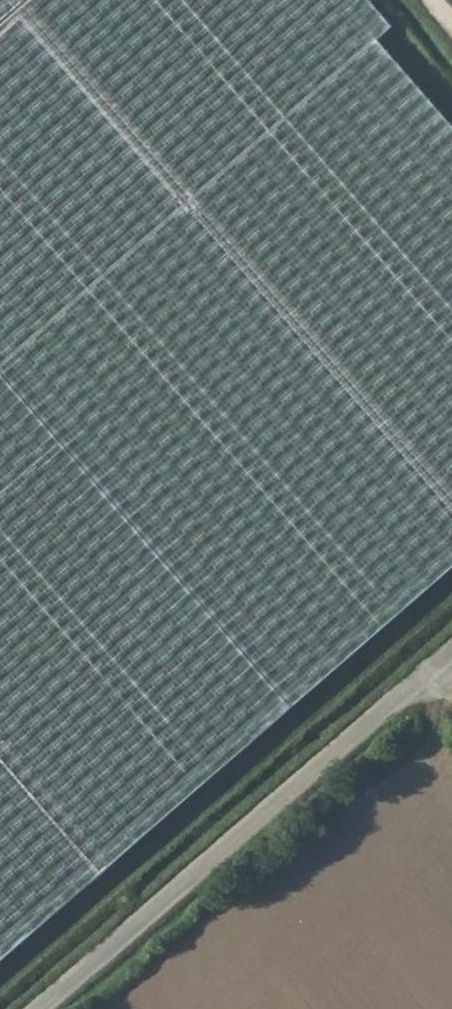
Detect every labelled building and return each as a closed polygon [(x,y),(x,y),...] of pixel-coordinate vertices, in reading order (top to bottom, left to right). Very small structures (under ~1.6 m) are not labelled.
[(292,711),(451,572),(451,134),(374,44),(387,33),(359,0),(0,0),(0,378),(292,711)] [(292,711),(0,378),(0,966),(292,711)]
